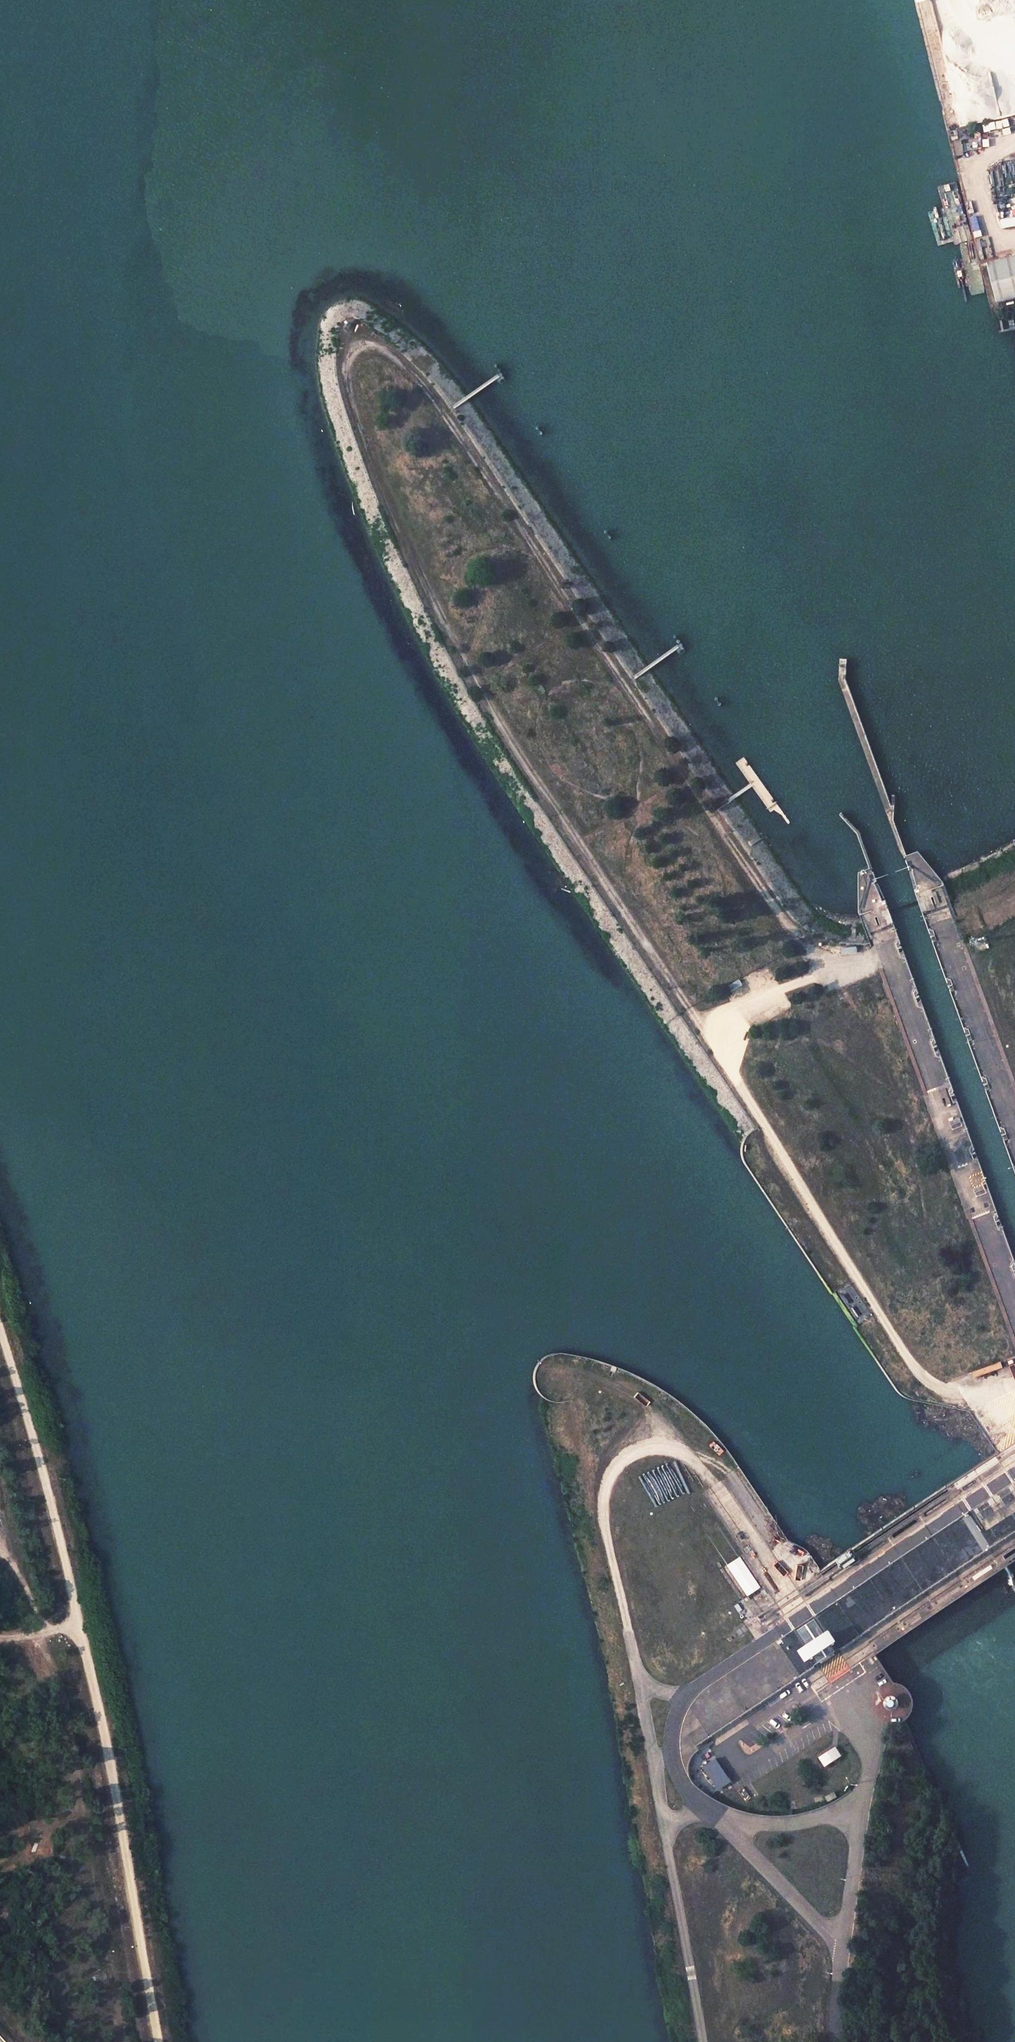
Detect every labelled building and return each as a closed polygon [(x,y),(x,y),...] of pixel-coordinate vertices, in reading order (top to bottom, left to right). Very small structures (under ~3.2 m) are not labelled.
[(988,264),(998,304),(1014,300),(1014,258),(988,264)] [(777,1603),(801,1641),(703,1708),(700,1724),(710,1738),(805,1674),(1014,1532),(1014,1441),(777,1603)] [(818,1757),(825,1767),(842,1756),(836,1746),(818,1757)] [(716,1758),(703,1767),(719,1790),(731,1781),(716,1758)] [(837,1797),(834,1792),(825,1796),(828,1802),(837,1797)]
